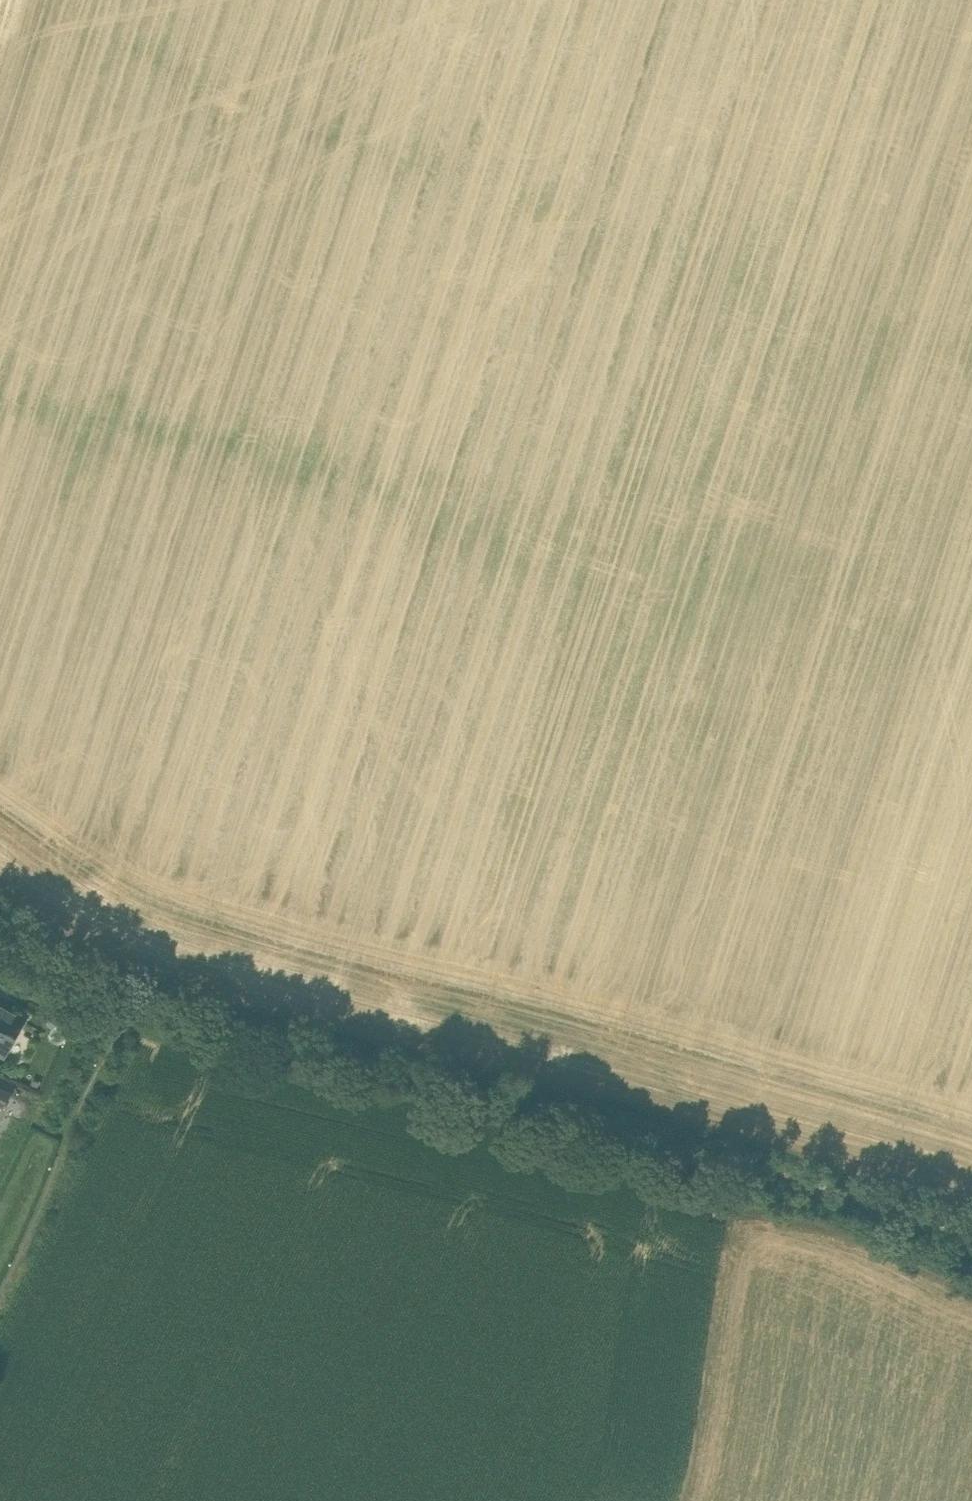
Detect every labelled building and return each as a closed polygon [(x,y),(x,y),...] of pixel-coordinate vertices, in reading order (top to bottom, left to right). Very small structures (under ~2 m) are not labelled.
[(0,1006),(0,1051),(5,1054),(16,1036),(5,1030),(14,1014),(0,1006)] [(0,1089),(0,1112),(9,1093),(0,1089)]
